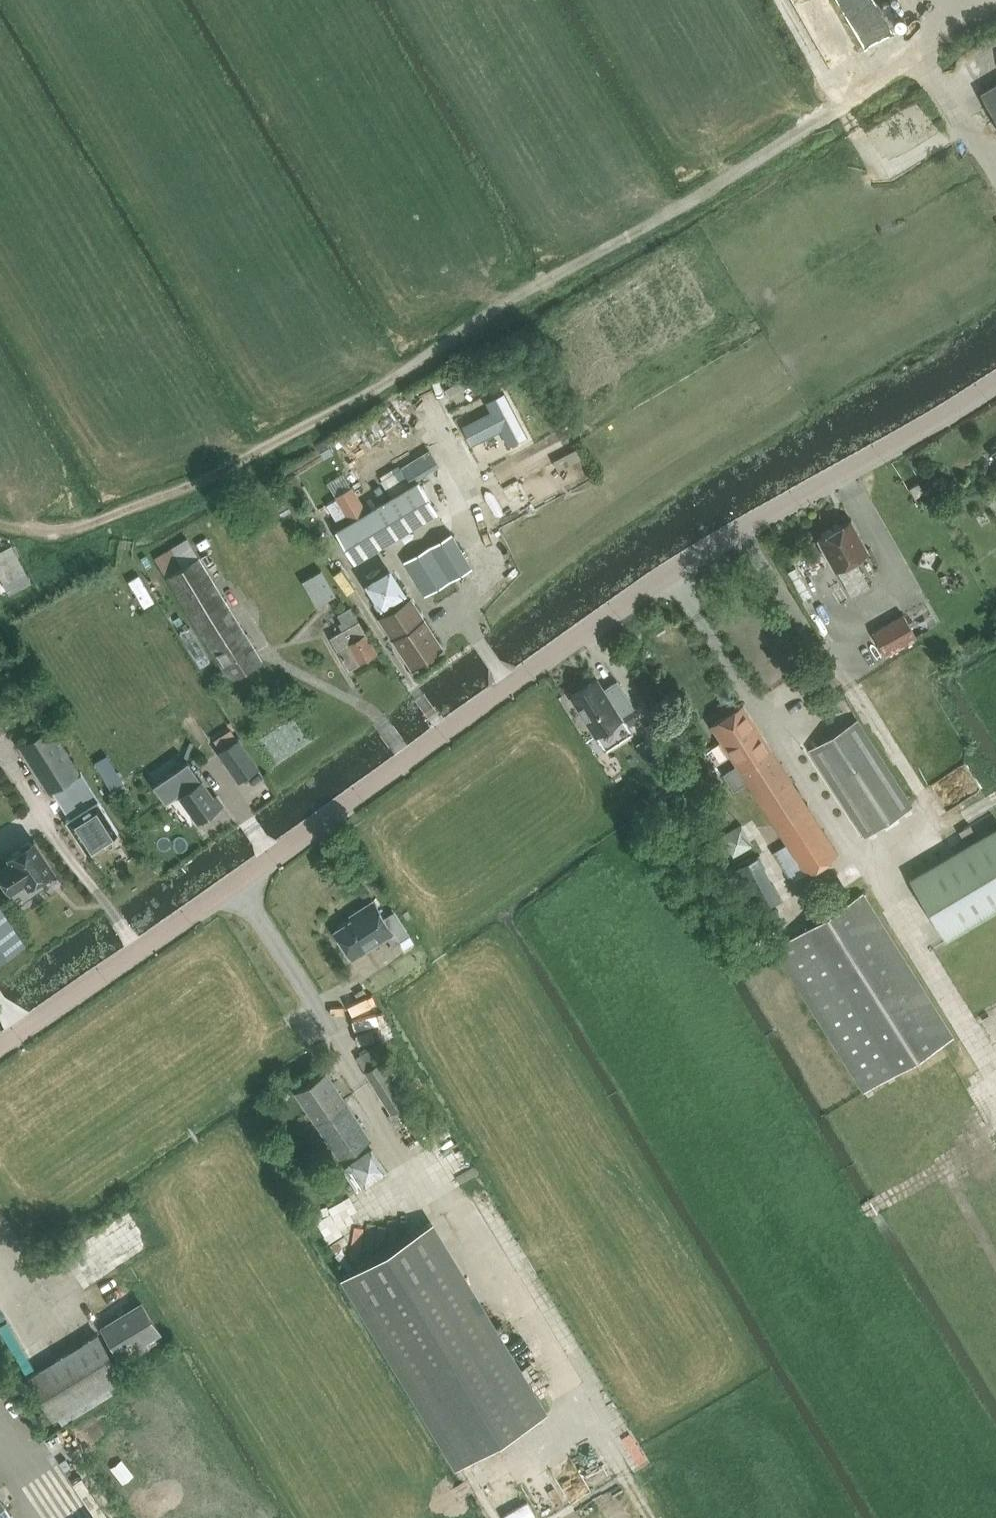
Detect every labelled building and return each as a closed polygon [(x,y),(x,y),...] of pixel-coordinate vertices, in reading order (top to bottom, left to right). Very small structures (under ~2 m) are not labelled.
[(981,94),(995,120),(995,85),(981,94)] [(491,410),(462,425),(471,443),(500,428),(508,444),(526,435),(503,392),(485,401),(491,410)] [(325,439),(316,444),(325,458),(333,453),(325,439)] [(409,480),(438,463),(430,450),(401,468),(409,480)] [(343,473),(328,482),(337,498),(351,520),(367,511),(353,488),(353,489),(343,473)] [(351,520),(335,530),(352,559),(435,509),(417,480),(367,511),(351,520)] [(923,491),(918,482),(909,488),(915,496),(923,491)] [(868,550),(852,519),(820,537),(836,567),(838,567),(853,595),(870,586),(854,557),(868,550)] [(425,593),(472,567),(453,535),(407,561),(425,593)] [(189,538),(157,557),(230,678),(262,659),(189,538)] [(0,552),(0,564),(14,591),(31,582),(12,546),(0,552)] [(408,593),(392,567),(365,583),(381,610),(408,593)] [(318,604),(335,595),(322,572),(305,581),(318,604)] [(412,666),(441,648),(411,599),(381,617),(412,666)] [(350,667),(375,652),(351,609),(339,616),(342,621),(339,623),(343,629),(332,636),(350,667)] [(886,654),(917,636),(905,614),(873,632),(886,654)] [(596,679),(571,695),(594,732),(595,733),(606,750),(632,733),(621,717),(619,714),(633,705),(616,680),(603,689),(596,679)] [(793,879),(836,852),(743,705),(711,725),(737,765),(723,773),(734,790),(748,781),(787,843),(774,851),(793,879)] [(630,710),(622,716),(629,726),(637,720),(630,710)] [(856,719),(809,749),(863,834),(911,804),(856,719)] [(72,817),(67,820),(87,852),(118,832),(50,727),(20,746),(50,794),(55,791),(72,817)] [(240,782),(259,768),(239,740),(220,753),(240,782)] [(599,753),(604,761),(611,756),(606,748),(599,753)] [(187,760),(153,785),(166,803),(179,794),(199,822),(222,805),(215,796),(213,797),(187,760)] [(116,774),(104,781),(111,792),(123,785),(116,774)] [(970,824),(959,831),(964,839),(975,832),(970,824)] [(995,909),(995,827),(910,878),(946,939),(995,909)] [(55,871),(35,839),(9,855),(12,860),(0,867),(0,874),(10,891),(25,882),(28,887),(55,871)] [(781,898),(758,855),(728,871),(751,914),(781,898)] [(865,1092),(954,1035),(863,892),(775,949),(865,1092)] [(392,946),(409,935),(393,912),(382,919),(372,902),(357,912),(359,916),(347,923),(343,922),(337,926),(337,930),(334,932),(352,959),(386,937),(392,946)] [(25,945),(0,907),(0,961),(25,945)] [(767,933),(784,925),(777,908),(761,916),(767,933)] [(381,1063),(366,1073),(392,1112),(389,1114),(396,1126),(408,1118),(401,1106),(406,1103),(381,1063)] [(341,1157),(371,1138),(326,1073),(297,1093),(335,1149),(328,1154),(332,1160),(340,1155),(341,1157)] [(364,1185),(388,1170),(374,1148),(350,1163),(364,1185)] [(459,1467),(544,1414),(431,1226),(345,1277),(459,1467)] [(145,1339),(159,1330),(142,1303),(104,1327),(125,1360),(148,1345),(145,1339)] [(113,1393),(107,1384),(122,1375),(97,1335),(30,1376),(55,1417),(56,1416),(61,1425),(113,1393)] [(0,1498),(0,1517),(13,1517),(0,1498)]
